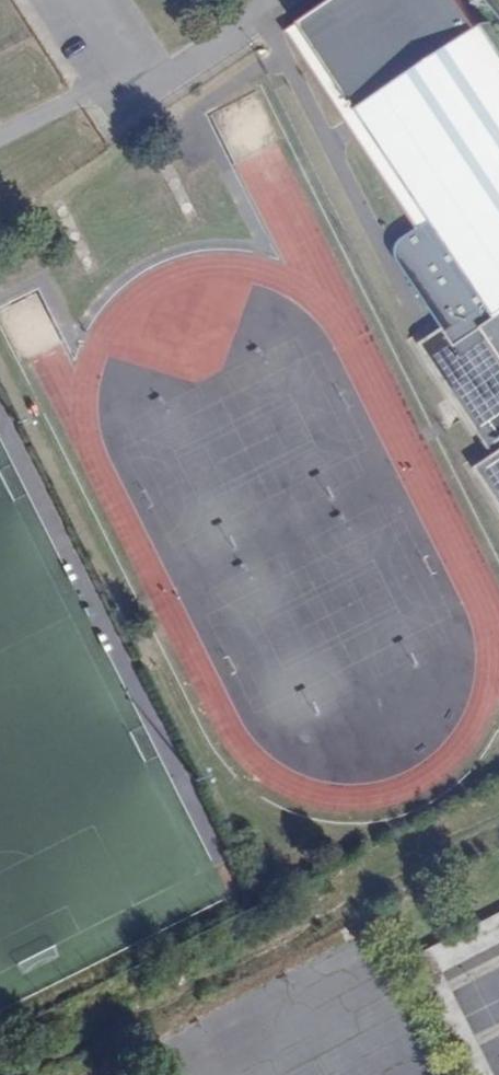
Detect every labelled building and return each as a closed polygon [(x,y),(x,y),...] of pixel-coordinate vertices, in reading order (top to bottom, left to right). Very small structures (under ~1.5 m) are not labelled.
[(397,260),(443,328),(419,344),(450,391),(456,387),(475,416),(470,420),(493,456),(475,468),(498,503),(498,56),(479,28),(461,0),(331,0),(287,30),(418,226),(398,243),(396,246),(395,251),(395,255),(397,260)] [(59,343),(46,314),(7,331),(21,360),(59,343)] [(498,948),(498,917),(412,961),(467,1074),(497,1074),(447,974),(498,948)]
